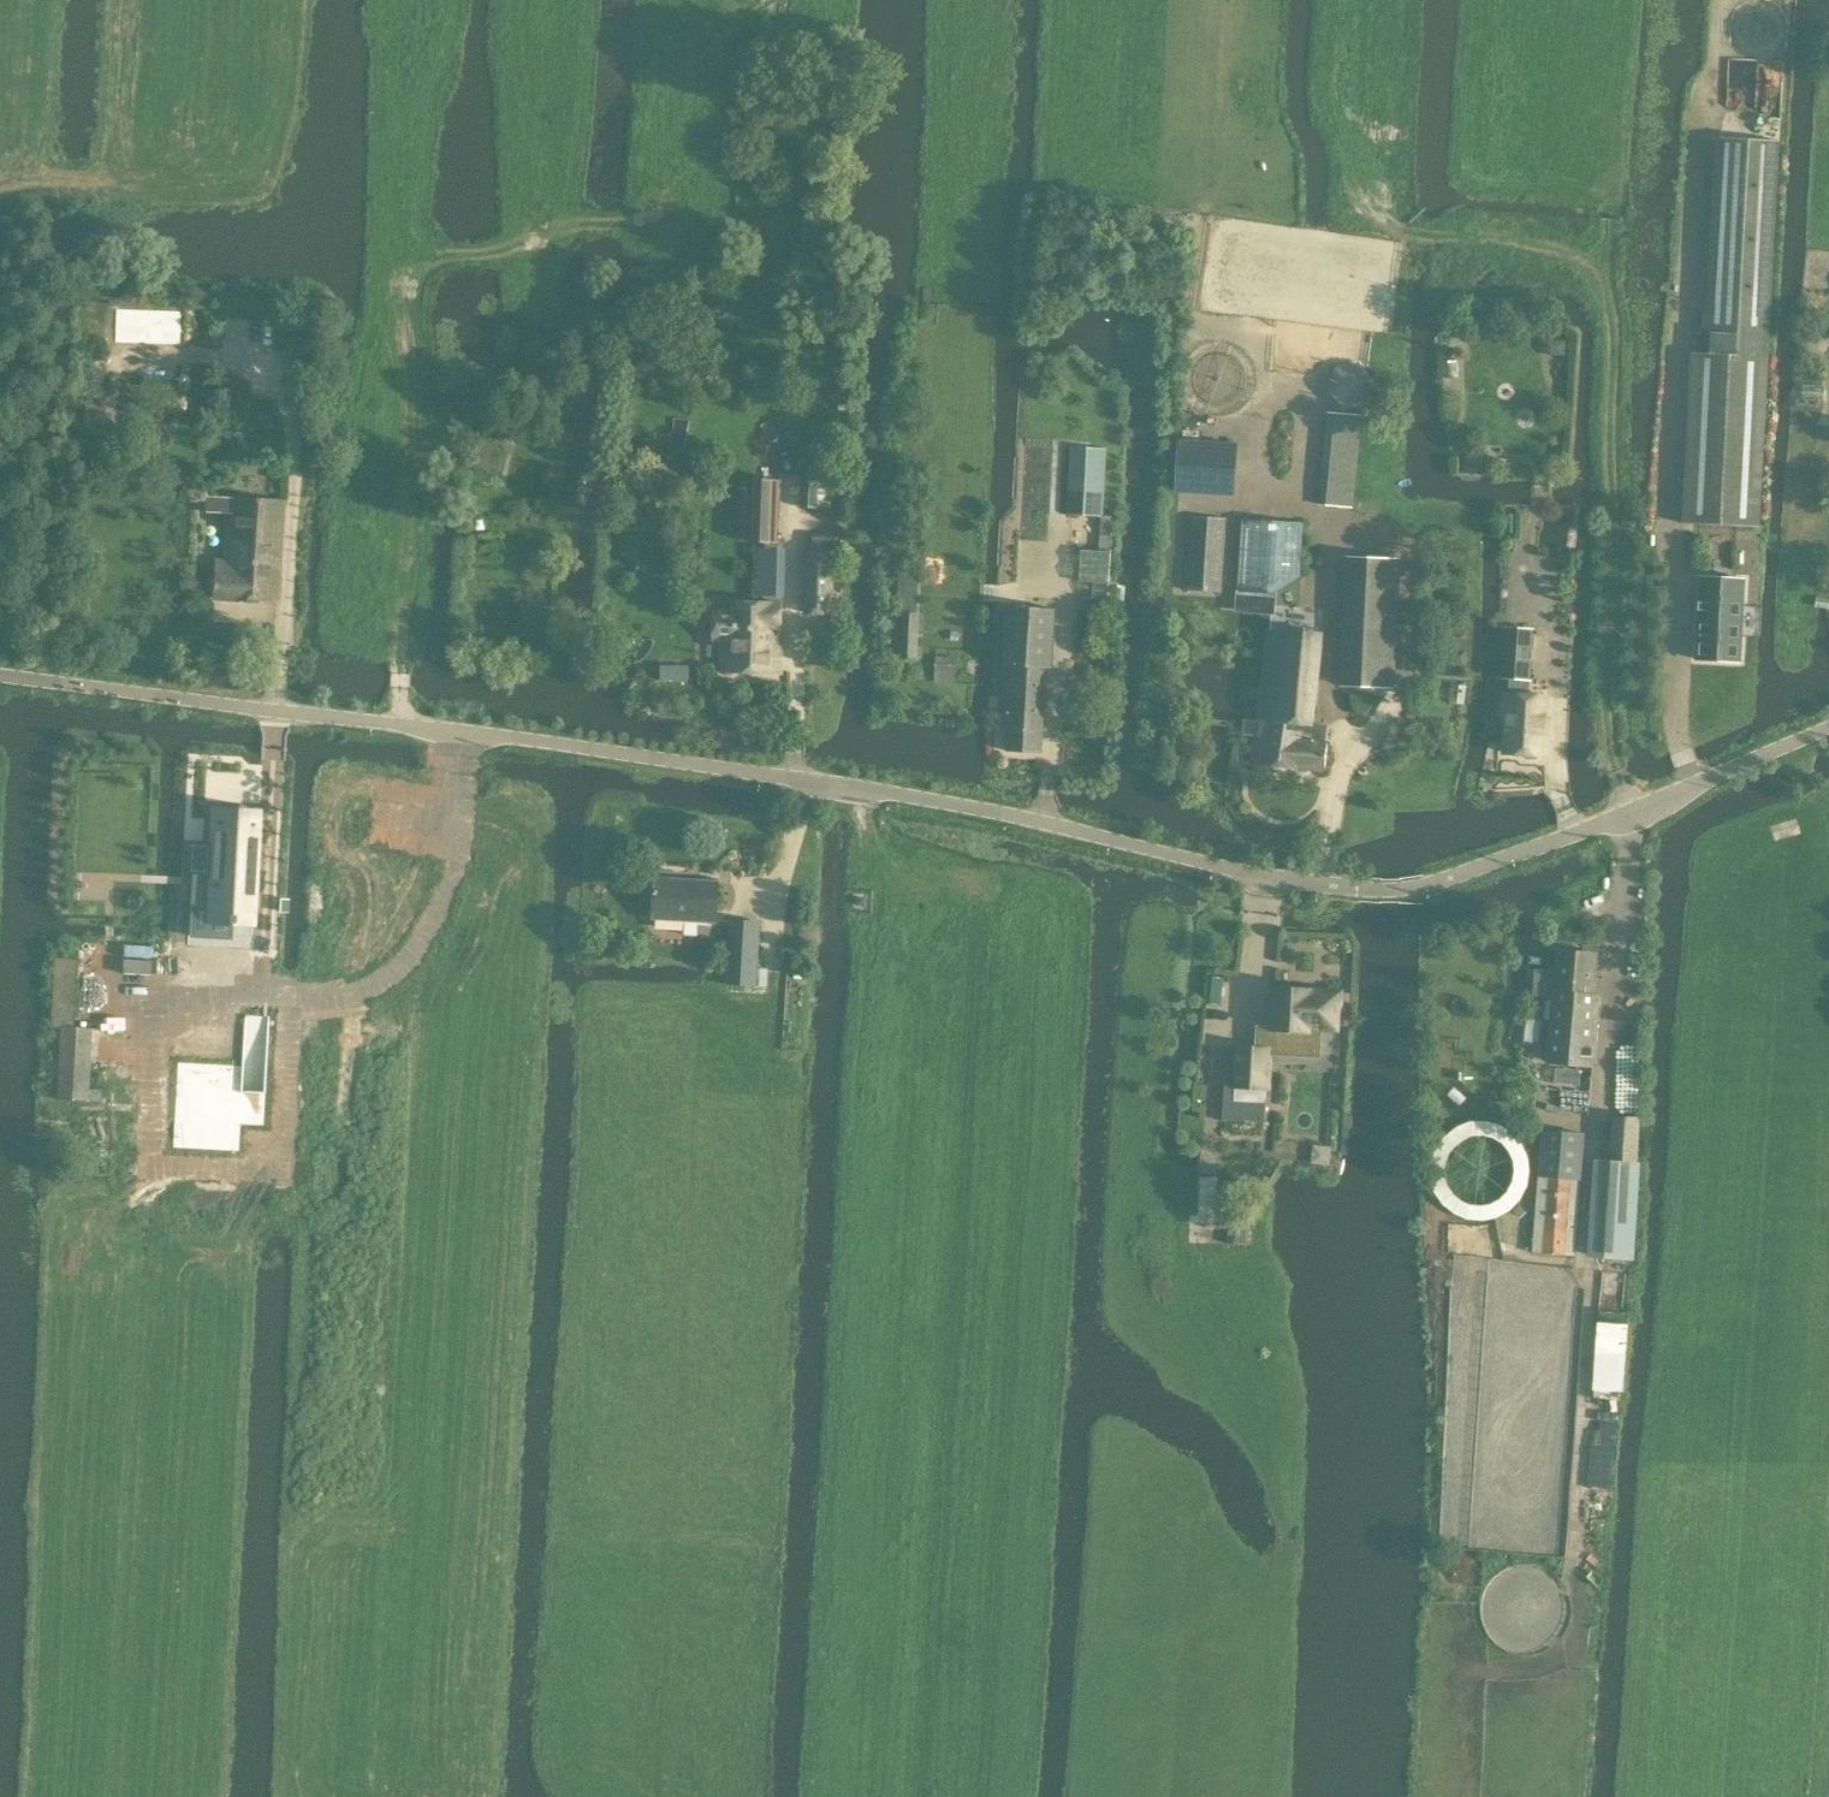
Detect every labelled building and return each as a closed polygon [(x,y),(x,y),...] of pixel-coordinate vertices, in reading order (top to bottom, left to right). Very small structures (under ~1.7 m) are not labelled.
[(1693,353),(1684,523),(1759,528),(1779,141),(1719,138),(1707,354),(1693,353)] [(1334,368),(1328,391),(1345,409),(1370,402),(1374,379),(1358,361),(1334,368)] [(1353,507),(1361,416),(1327,412),(1318,504),(1353,507)] [(83,438),(113,439),(114,414),(84,413),(83,438)] [(1176,492),(1234,495),(1237,444),(1179,441),(1176,492)] [(802,507),(831,508),(834,446),(805,445),(802,507)] [(1070,446),(1067,513),(1101,515),(1099,551),(1081,550),(1079,581),(1109,583),(1112,516),(1103,516),(1107,448),(1070,446)] [(748,480),(746,541),(775,542),(777,481),(748,480)] [(215,561),(213,598),(276,602),(283,500),(208,495),(207,512),(227,514),(224,561),(215,561)] [(808,537),(807,613),(832,614),(832,633),(848,634),(849,614),(836,613),(836,592),(842,592),(843,576),(837,576),(838,539),(808,537)] [(1188,552),(1186,589),(1232,592),(1234,555),(1188,552)] [(1391,559),(1347,557),(1341,684),(1384,686),(1391,559)] [(1698,633),(1697,659),(1740,661),(1744,580),(1701,578),(1698,624),(1698,627),(1698,631),(1697,631),(1697,633),(1698,633)] [(722,641),(722,672),(781,673),(781,603),(733,602),(733,612),(714,611),(713,640),(722,641)] [(1003,697),(990,696),(989,713),(1009,714),(1007,749),(1040,751),(1045,668),(1051,668),(1054,609),(1008,606),(1003,697)] [(902,613),(900,657),(917,658),(919,614),(902,613)] [(1507,716),(1505,753),(1522,754),(1526,758),(1535,759),(1540,755),(1543,755),(1547,697),(1526,696),(1527,679),(1530,679),(1533,630),(1504,628),(1501,678),(1509,678),(1508,695),(1504,695),(1502,715),(1507,716)] [(1257,717),(1252,763),(1325,770),(1328,743),(1326,743),(1328,726),(1312,724),(1322,635),(1269,631),(1258,702),(1262,702),(1260,717),(1257,717)] [(936,656),(935,672),(956,673),(957,657),(936,656)] [(195,870),(191,936),(230,938),(231,923),(253,924),(259,813),(214,810),(212,849),(206,848),(206,847),(193,846),(191,870),(195,870)] [(655,879),(653,917),(714,921),(716,883),(655,879)] [(852,893),(852,909),(868,910),(869,893),(852,893)] [(730,920),(728,975),(727,984),(755,986),(758,922),(730,920)] [(1535,969),(1533,996),(1551,998),(1552,998),(1550,1018),(1546,1061),(1593,1065),(1599,996),(1592,995),(1596,955),(1556,951),(1554,971),(1535,969)] [(77,958),(55,957),(52,1024),(60,1024),(56,1098),(87,1100),(91,1026),(73,1025),(77,958)] [(1277,989),(1275,1029),(1303,1031),(1303,1043),(1320,1044),(1321,1029),(1337,1030),(1339,993),(1322,992),(1322,995),(1313,994),(1313,991),(1311,991),(1294,990),(1294,987),(1282,986),(1282,990),(1277,989)] [(1234,1087),(1234,1101),(1267,1103),(1267,1089),(1269,1089),(1271,1050),(1236,1048),(1234,1087)] [(177,1062),(173,1148),(239,1151),(240,1124),(263,1125),(265,1094),(240,1092),(241,1065),(177,1062)] [(1609,1160),(1635,1162),(1638,1119),(1612,1117),(1609,1160)] [(1584,1135),(1541,1132),(1537,1176),(1538,1176),(1532,1252),(1574,1255),(1579,1181),(1580,1181),(1584,1135)] [(1609,1160),(1602,1257),(1634,1260),(1641,1163),(1641,1162),(1640,1162),(1635,1162),(1609,1160)]
